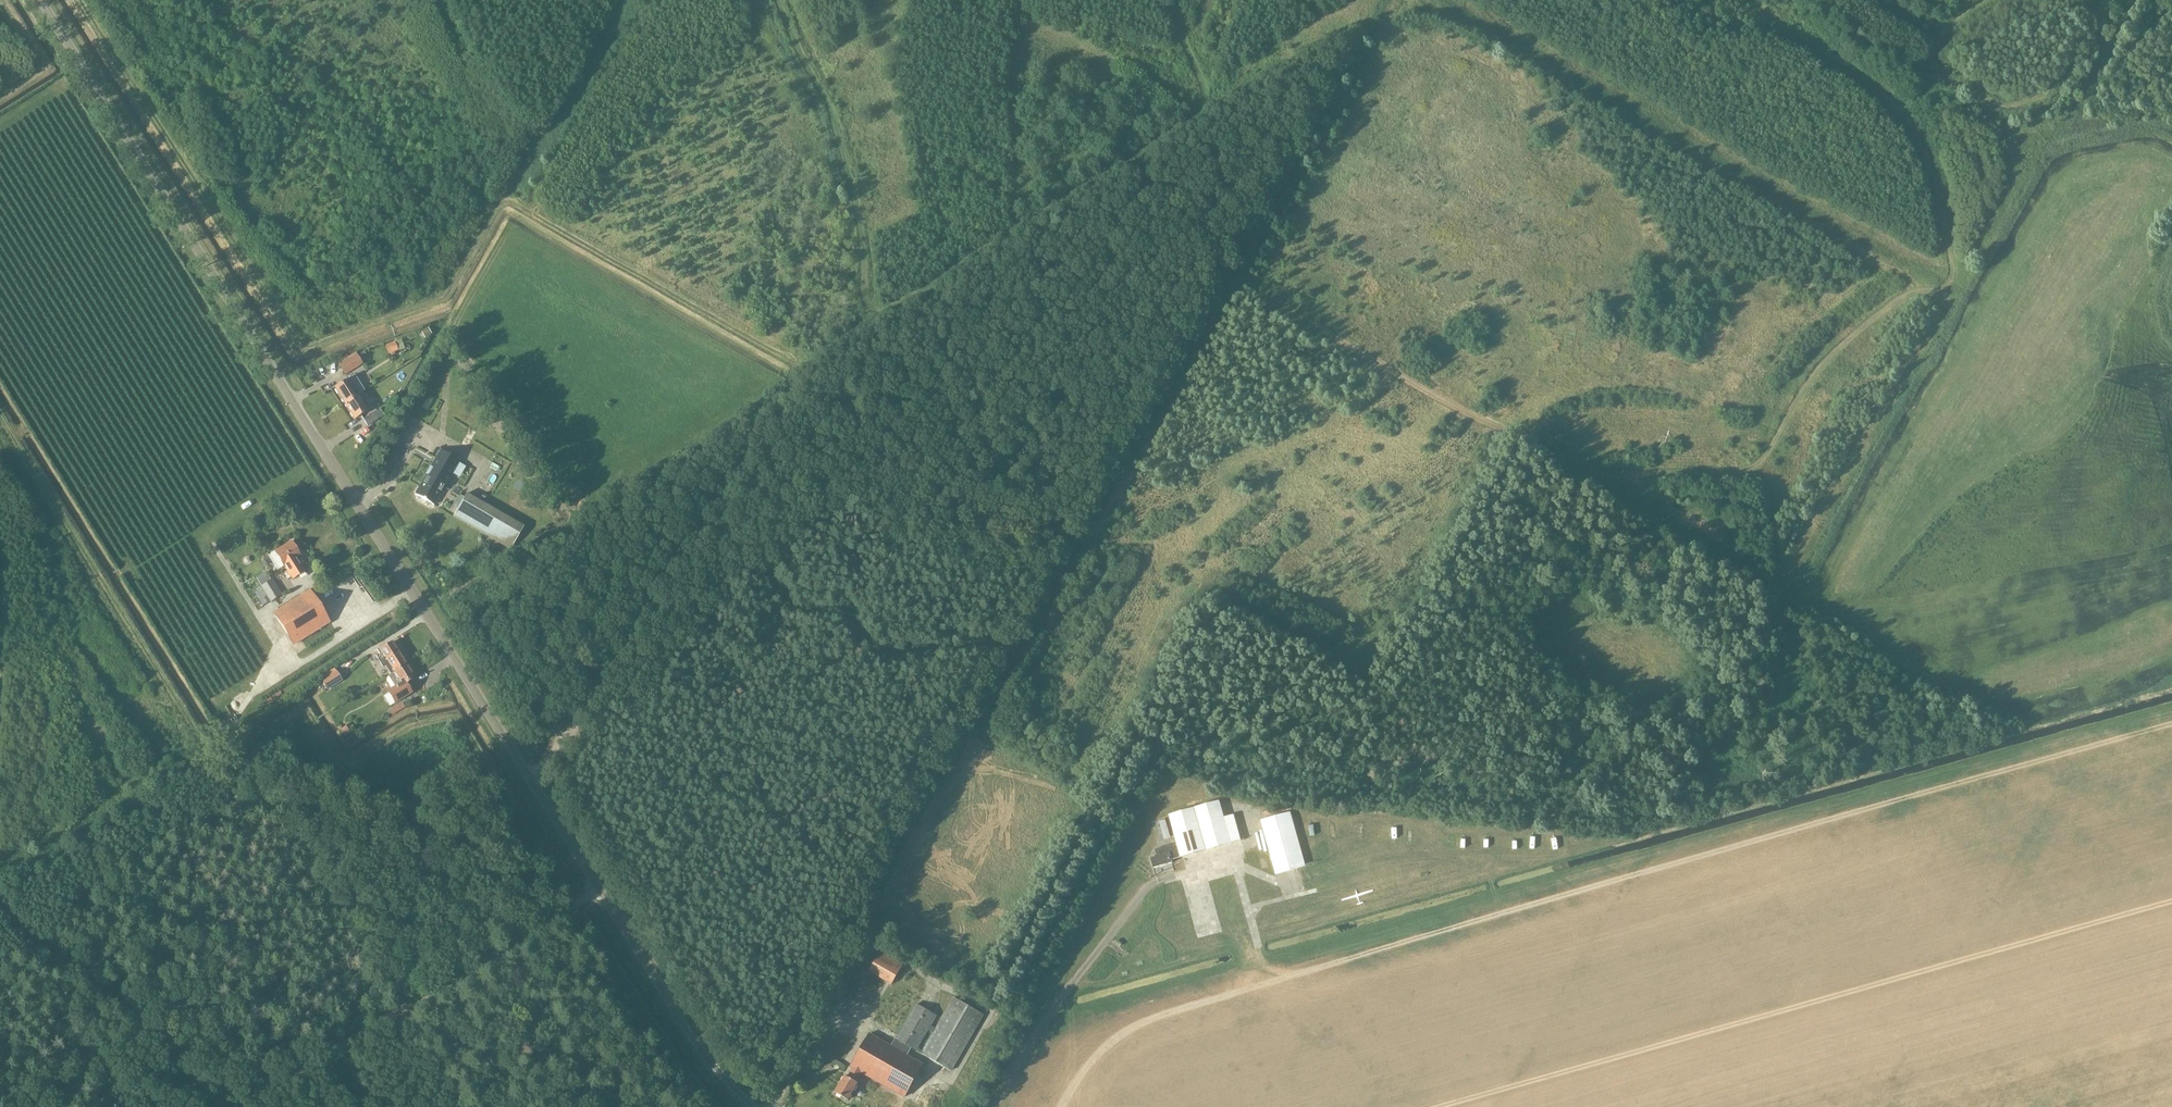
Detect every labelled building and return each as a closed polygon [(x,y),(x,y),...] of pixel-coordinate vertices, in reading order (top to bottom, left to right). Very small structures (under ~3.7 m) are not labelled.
[(388,354),(398,351),(394,342),(385,345),(388,354)] [(345,375),(363,364),(357,354),(339,365),(345,375)] [(357,395),(358,395),(361,393),(364,391),(354,375),(335,387),(345,403),(357,395)] [(368,411),(358,395),(357,395),(345,403),(355,419),(368,411)] [(363,419),(367,426),(384,415),(380,409),(363,419)] [(440,449),(415,494),(433,505),(459,460),(440,449)] [(452,506),(457,508),(453,516),(510,549),(523,526),(466,493),(464,497),(458,494),(452,506)] [(297,558),(300,556),(291,542),(275,552),(284,566),(293,579),(305,571),(297,558)] [(275,575),(282,572),(275,555),(268,557),(275,575)] [(282,595),(281,594),(272,579),(253,591),(262,606),(269,601),(270,602),(282,595)] [(330,622),(310,590),(273,613),(293,645),(301,640),(330,622)] [(406,664),(397,650),(392,642),(380,649),(385,658),(379,661),(383,667),(385,665),(391,674),(394,672),(406,664)] [(413,692),(408,683),(415,679),(406,664),(394,672),(391,674),(388,676),(395,687),(387,691),(395,703),(413,692)] [(342,681),(336,671),(333,668),(319,677),(327,690),(342,681)] [(1171,861),(1240,842),(1232,816),(1223,818),(1218,802),(1168,815),(1176,844),(1154,850),(1156,857),(1150,859),(1152,868),(1166,865),(1171,863),(1171,861)] [(1299,868),(1304,866),(1289,813),(1260,821),(1275,874),(1299,868)] [(1158,822),(1163,837),(1169,835),(1165,820),(1158,822)] [(1307,841),(1313,839),(1309,823),(1303,825),(1307,841)] [(1336,827),(1333,838),(1339,840),(1342,828),(1336,827)] [(1265,855),(1268,854),(1262,832),(1258,834),(1265,855)] [(1580,841),(1569,842),(1570,849),(1580,849),(1580,841)] [(891,985),(903,965),(879,951),(868,972),(891,985)] [(936,1016),(916,1004),(896,1038),(895,1038),(890,1046),(907,1055),(911,1048),(916,1051),(917,1049),(951,1069),(983,1015),(954,998),(936,1029),(930,1025),(936,1016)] [(907,1055),(890,1046),(869,1034),(850,1067),(853,1068),(847,1077),(845,1076),(835,1093),(848,1100),(857,1083),(856,1082),(861,1073),(904,1097),(923,1065),(907,1055)]
